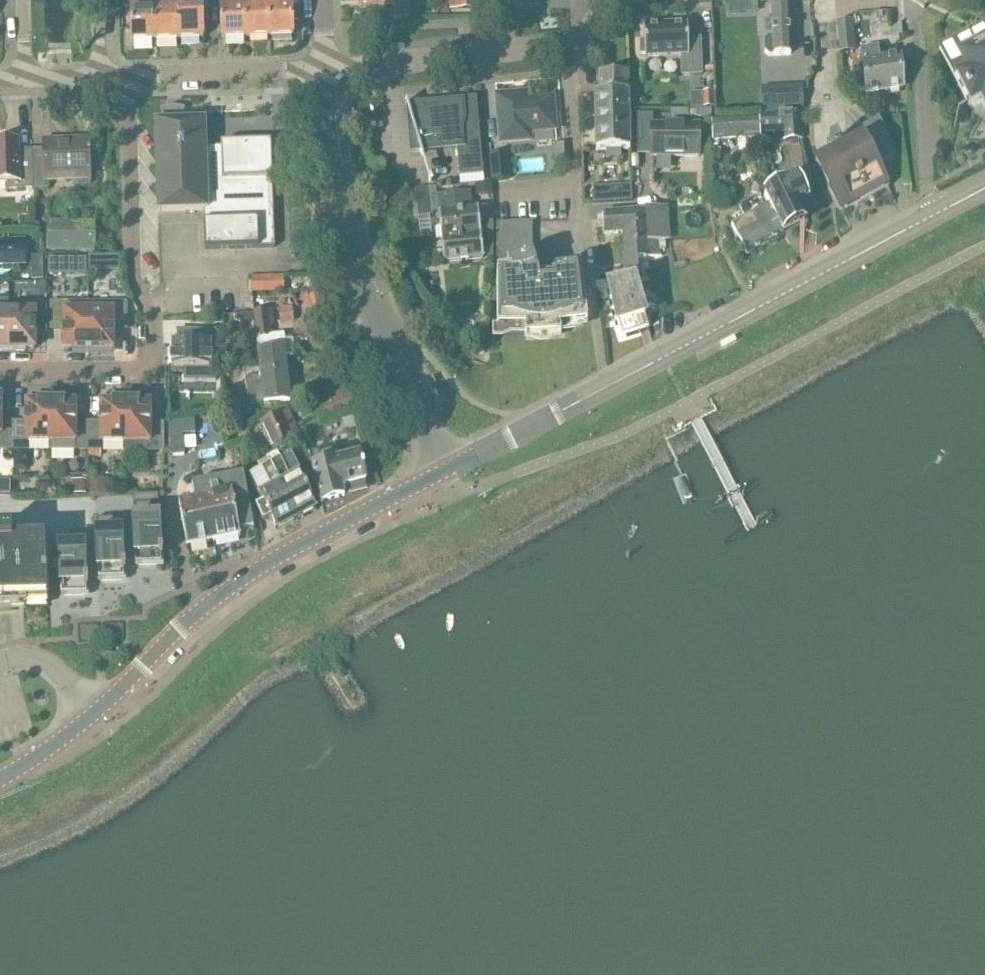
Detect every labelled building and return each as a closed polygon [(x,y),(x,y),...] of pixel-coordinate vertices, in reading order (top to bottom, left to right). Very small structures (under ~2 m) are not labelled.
[(185,7),(178,7),(180,40),(185,39),(203,39),(202,6),(202,0),(190,1),(190,7),(185,7)] [(246,37),(245,5),(233,6),(233,0),(220,0),(222,38),(246,37)] [(361,8),(373,8),(373,19),(409,18),(408,0),(361,0),(361,8)] [(473,0),(459,0),(459,9),(473,8),(473,0)] [(143,8),(131,9),(132,41),(156,40),(155,8),(155,2),(143,2),(143,8)] [(728,15),(741,14),(740,3),(728,3),(728,15)] [(768,37),(764,43),(764,51),(769,56),(775,56),(790,55),(789,22),(792,22),(791,9),(788,9),(788,3),(772,4),(774,37),(768,37)] [(292,4),(268,5),(269,37),(293,36),(292,4)] [(245,5),(246,37),(269,37),(268,5),(245,5)] [(178,7),(155,8),(156,40),(180,40),(178,7)] [(855,51),(852,21),(838,22),(841,52),(855,51)] [(689,39),(688,23),(687,23),(645,25),(645,24),(644,25),(645,41),(639,41),(640,55),(645,55),(645,57),(646,57),(681,56),(682,75),(702,75),(701,39),(689,39)] [(942,49),(970,102),(966,104),(966,106),(983,97),(984,100),(984,27),(942,49)] [(880,60),(878,47),(863,50),(867,95),(903,88),(900,56),(880,60)] [(630,150),(629,74),(599,74),(600,92),(595,92),(596,151),(609,150),(609,155),(618,155),(618,150),(630,150)] [(804,110),(803,85),(762,86),(763,111),(804,110)] [(715,107),(714,92),(700,93),(700,108),(715,107)] [(525,94),(523,94),(518,94),(496,96),(501,143),(531,140),(530,132),(556,130),(553,104),(552,101),(549,100),(546,98),(527,100),(527,98),(526,98),(525,94)] [(453,105),(410,117),(421,153),(422,157),(423,156),(422,153),(457,149),(460,178),(483,176),(484,176),(477,98),(453,100),(453,105)] [(696,110),(696,117),(711,118),(711,110),(696,110)] [(779,112),(761,113),(761,135),(782,134),(782,138),(803,137),(803,113),(779,113),(779,112)] [(653,114),(638,114),(638,140),(652,140),(652,157),(700,157),(700,125),(653,124),(653,114)] [(164,123),(155,123),(158,213),(185,212),(189,212),(202,211),(207,211),(207,224),(205,224),(205,250),(274,248),(273,221),(272,205),(273,205),(272,178),(271,144),(222,145),(223,149),(206,149),(205,122),(182,122),(182,117),(164,118),(164,123)] [(758,119),(735,121),(736,137),(759,135),(758,119)] [(713,139),(736,137),(735,121),(712,123),(713,139)] [(898,155),(879,121),(858,132),(860,136),(841,146),(837,139),(830,143),(837,156),(817,167),(840,209),(885,185),(876,167),(898,155)] [(44,149),(32,150),(34,190),(47,189),(46,178),(90,177),(89,152),(91,152),(91,148),(89,148),(89,140),(68,141),(68,144),(60,145),(60,141),(43,141),(44,149)] [(34,190),(32,150),(6,151),(6,143),(0,143),(0,178),(6,178),(7,190),(34,190)] [(509,180),(507,153),(491,155),(493,181),(509,180)] [(795,179),(763,195),(769,206),(779,226),(782,233),(805,222),(802,214),(797,206),(807,200),(795,179)] [(490,193),(489,183),(476,184),(477,194),(490,193)] [(630,184),(594,187),(595,203),(631,201),(630,184)] [(430,189),(415,191),(416,198),(417,213),(419,213),(430,212),(433,212),(431,198),(430,189)] [(444,263),(467,261),(464,237),(463,238),(463,232),(457,232),(455,213),(455,212),(452,212),(452,209),(457,208),(459,211),(459,212),(471,211),(470,194),(437,197),(444,263)] [(746,220),(732,228),(748,254),(782,233),(779,226),(769,206),(760,211),(757,206),(749,211),(744,203),(739,206),(746,220)] [(467,261),(483,259),(479,223),(484,223),(483,210),(471,211),(459,212),(459,211),(457,208),(452,209),(452,212),(455,212),(455,213),(457,232),(463,232),(463,238),(464,237),(467,261)] [(662,209),(603,214),(605,235),(623,234),(625,269),(625,277),(639,277),(638,262),(661,256),(659,241),(665,241),(662,209)] [(96,222),(47,221),(47,252),(95,252),(96,222)] [(520,224),(497,224),(496,276),(496,327),(524,325),(524,334),(560,331),(560,322),(588,320),(581,269),(536,273),(533,262),(530,262),(530,226),(532,226),(532,225),(520,224)] [(8,235),(3,236),(3,241),(0,241),(0,265),(6,265),(6,270),(11,270),(11,265),(25,265),(24,241),(8,241),(8,235)] [(99,257),(90,256),(90,266),(99,266),(99,257)] [(43,257),(31,257),(32,281),(43,280),(43,257)] [(67,276),(67,258),(47,258),(48,276),(67,276)] [(616,278),(625,277),(625,269),(616,269),(616,278)] [(284,277),(252,277),(252,292),(284,291),(284,277)] [(638,299),(635,285),(610,292),(615,311),(614,311),(622,339),(648,331),(638,299)] [(65,303),(51,304),(51,313),(51,329),(64,330),(64,350),(74,350),(74,353),(89,353),(89,311),(88,311),(65,311),(65,303)] [(89,311),(89,353),(104,353),(104,350),(114,350),(114,330),(126,330),(126,304),(89,304),(89,303),(88,303),(88,311),(89,311)] [(9,351),(9,307),(0,307),(0,351),(9,351)] [(9,312),(9,353),(25,353),(25,350),(35,350),(35,332),(47,332),(47,313),(47,308),(35,308),(35,312),(9,312)] [(272,310),(254,312),(254,313),(254,315),(255,320),(257,338),(272,336),(271,328),(274,327),(273,313),(272,310)] [(217,331),(185,331),(185,343),(172,343),(172,368),(185,368),(185,381),(216,381),(216,367),(211,367),(211,345),(216,345),(217,331)] [(272,336),(257,338),(259,352),(262,377),(287,374),(283,348),(286,348),(284,335),(272,336)] [(262,377),(245,379),(249,406),(265,404),(290,401),(287,374),(262,377)] [(1,436),(1,449),(14,449),(14,423),(2,423),(2,397),(0,397),(0,436),(1,436)] [(26,423),(14,423),(14,449),(27,449),(27,442),(50,442),(51,400),(36,399),(36,403),(26,403),(26,423)] [(51,400),(50,442),(50,449),(88,449),(88,423),(76,423),(76,403),(66,403),(66,400),(51,400)] [(101,423),(88,423),(88,449),(101,449),(101,442),(125,442),(126,400),(111,400),(111,403),(101,403),(101,423)] [(140,400),(126,400),(125,442),(150,442),(150,449),(163,449),(163,423),(150,423),(150,403),(140,403),(140,400)] [(220,401),(210,402),(211,410),(221,409),(220,401)] [(240,402),(228,403),(231,423),(243,422),(240,402)] [(295,443),(282,415),(261,425),(273,451),(295,443)] [(354,417),(342,421),(345,432),(357,429),(354,417)] [(322,464),(311,468),(321,503),(344,497),(342,491),(343,491),(346,490),(366,484),(367,484),(357,450),(337,456),(331,458),(331,456),(321,459),(322,464)] [(279,464),(270,468),(296,520),(316,510),(299,477),(289,483),(279,464)] [(276,531),(296,520),(270,468),(261,473),(271,492),(259,498),(276,531)] [(202,484),(213,542),(241,536),(240,534),(254,531),(244,476),(202,484)] [(107,494),(107,479),(89,480),(90,494),(107,494)] [(87,494),(86,480),(72,481),(72,494),(87,494)] [(0,481),(0,493),(11,493),(11,481),(0,481)] [(188,548),(213,542),(202,484),(192,486),(196,503),(179,507),(188,548)] [(133,518),(136,567),(162,566),(161,558),(163,558),(163,551),(161,551),(158,496),(132,497),(133,518)] [(125,568),(136,567),(133,518),(95,520),(96,537),(84,538),(86,582),(88,582),(124,581),(124,573),(126,573),(125,568)] [(12,535),(0,535),(0,611),(12,611),(12,607),(24,606),(24,608),(27,608),(27,606),(48,605),(47,600),(49,600),(46,539),(12,541),(12,535)] [(86,582),(84,538),(58,539),(61,597),(87,596),(87,588),(88,588),(88,582),(86,582)]
